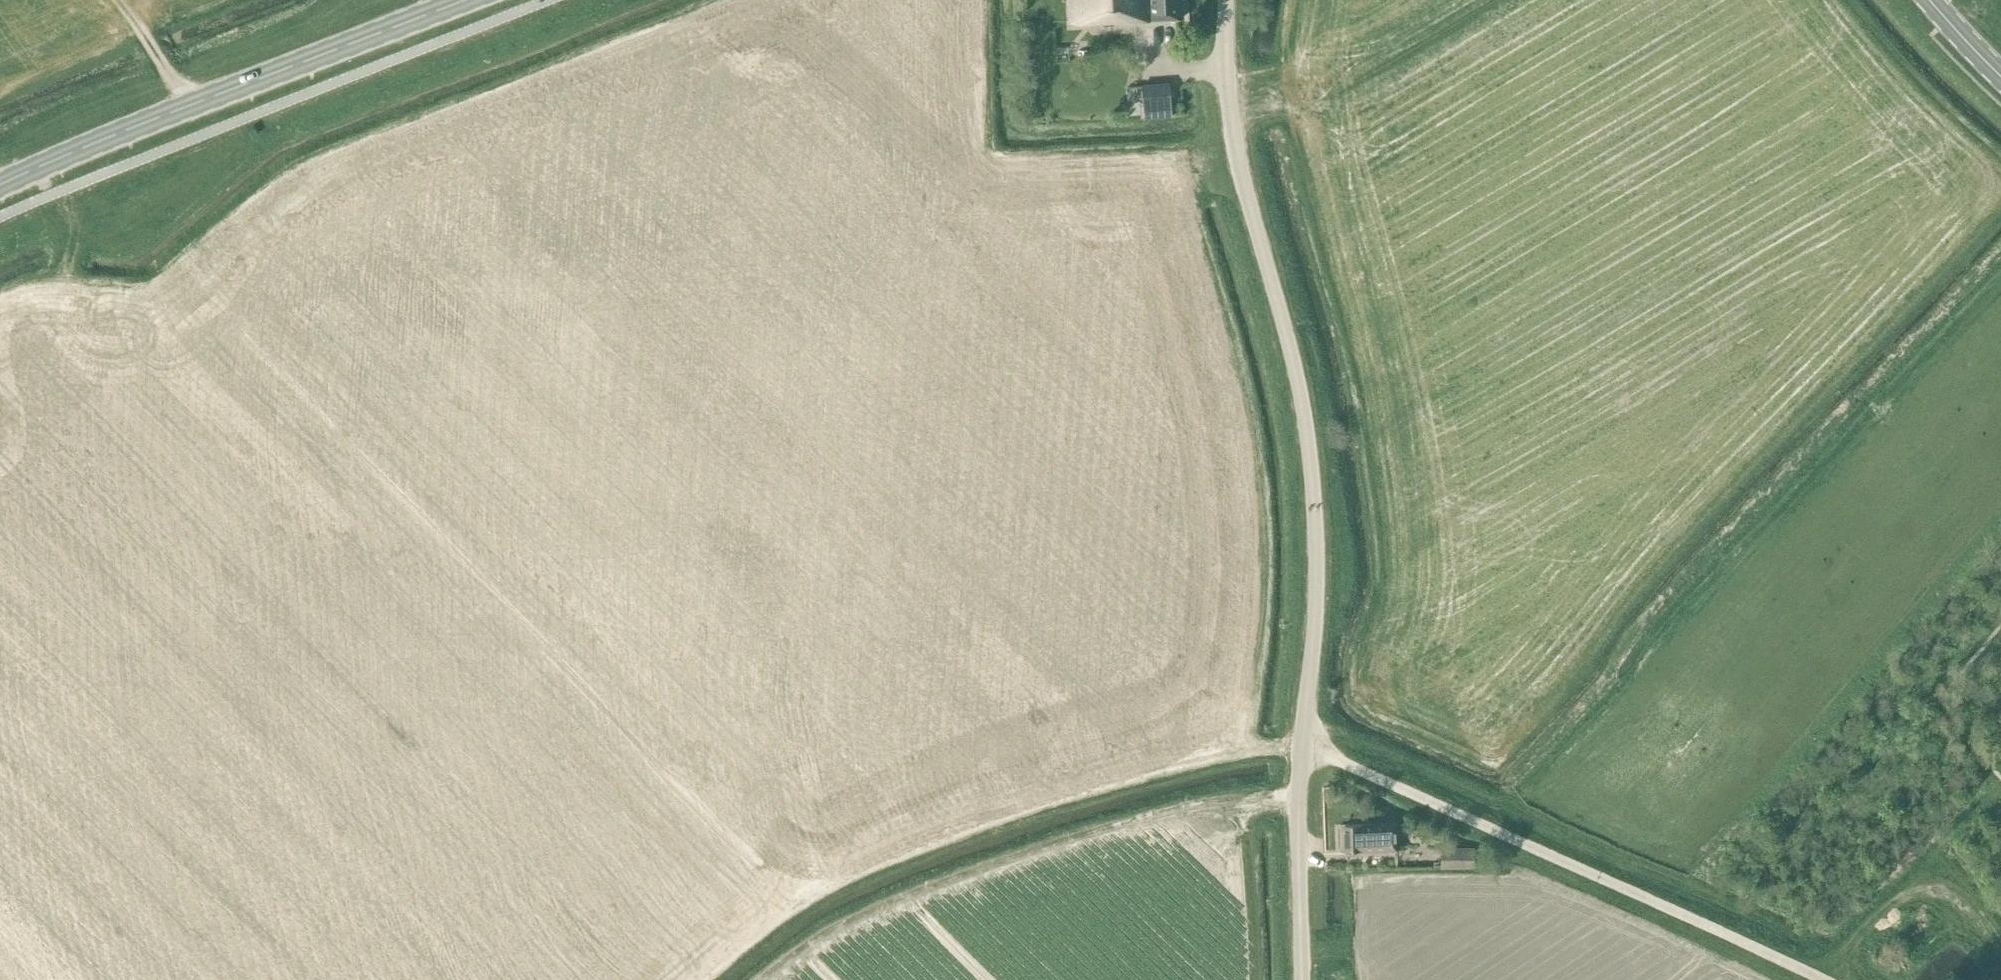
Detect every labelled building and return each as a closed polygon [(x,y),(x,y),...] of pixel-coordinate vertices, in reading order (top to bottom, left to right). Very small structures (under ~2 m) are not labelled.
[(1070,22),(1151,18),(1151,0),(1069,0),(1070,22)] [(1151,18),(1182,17),(1181,0),(1151,0),(1151,18)] [(1142,84),(1144,104),(1171,102),(1170,82),(1142,84)] [(1372,847),(1372,850),(1395,849),(1395,823),(1344,824),(1344,829),(1340,829),(1341,848),(1372,847)] [(1450,848),(1450,865),(1474,864),(1474,848),(1450,848)]
